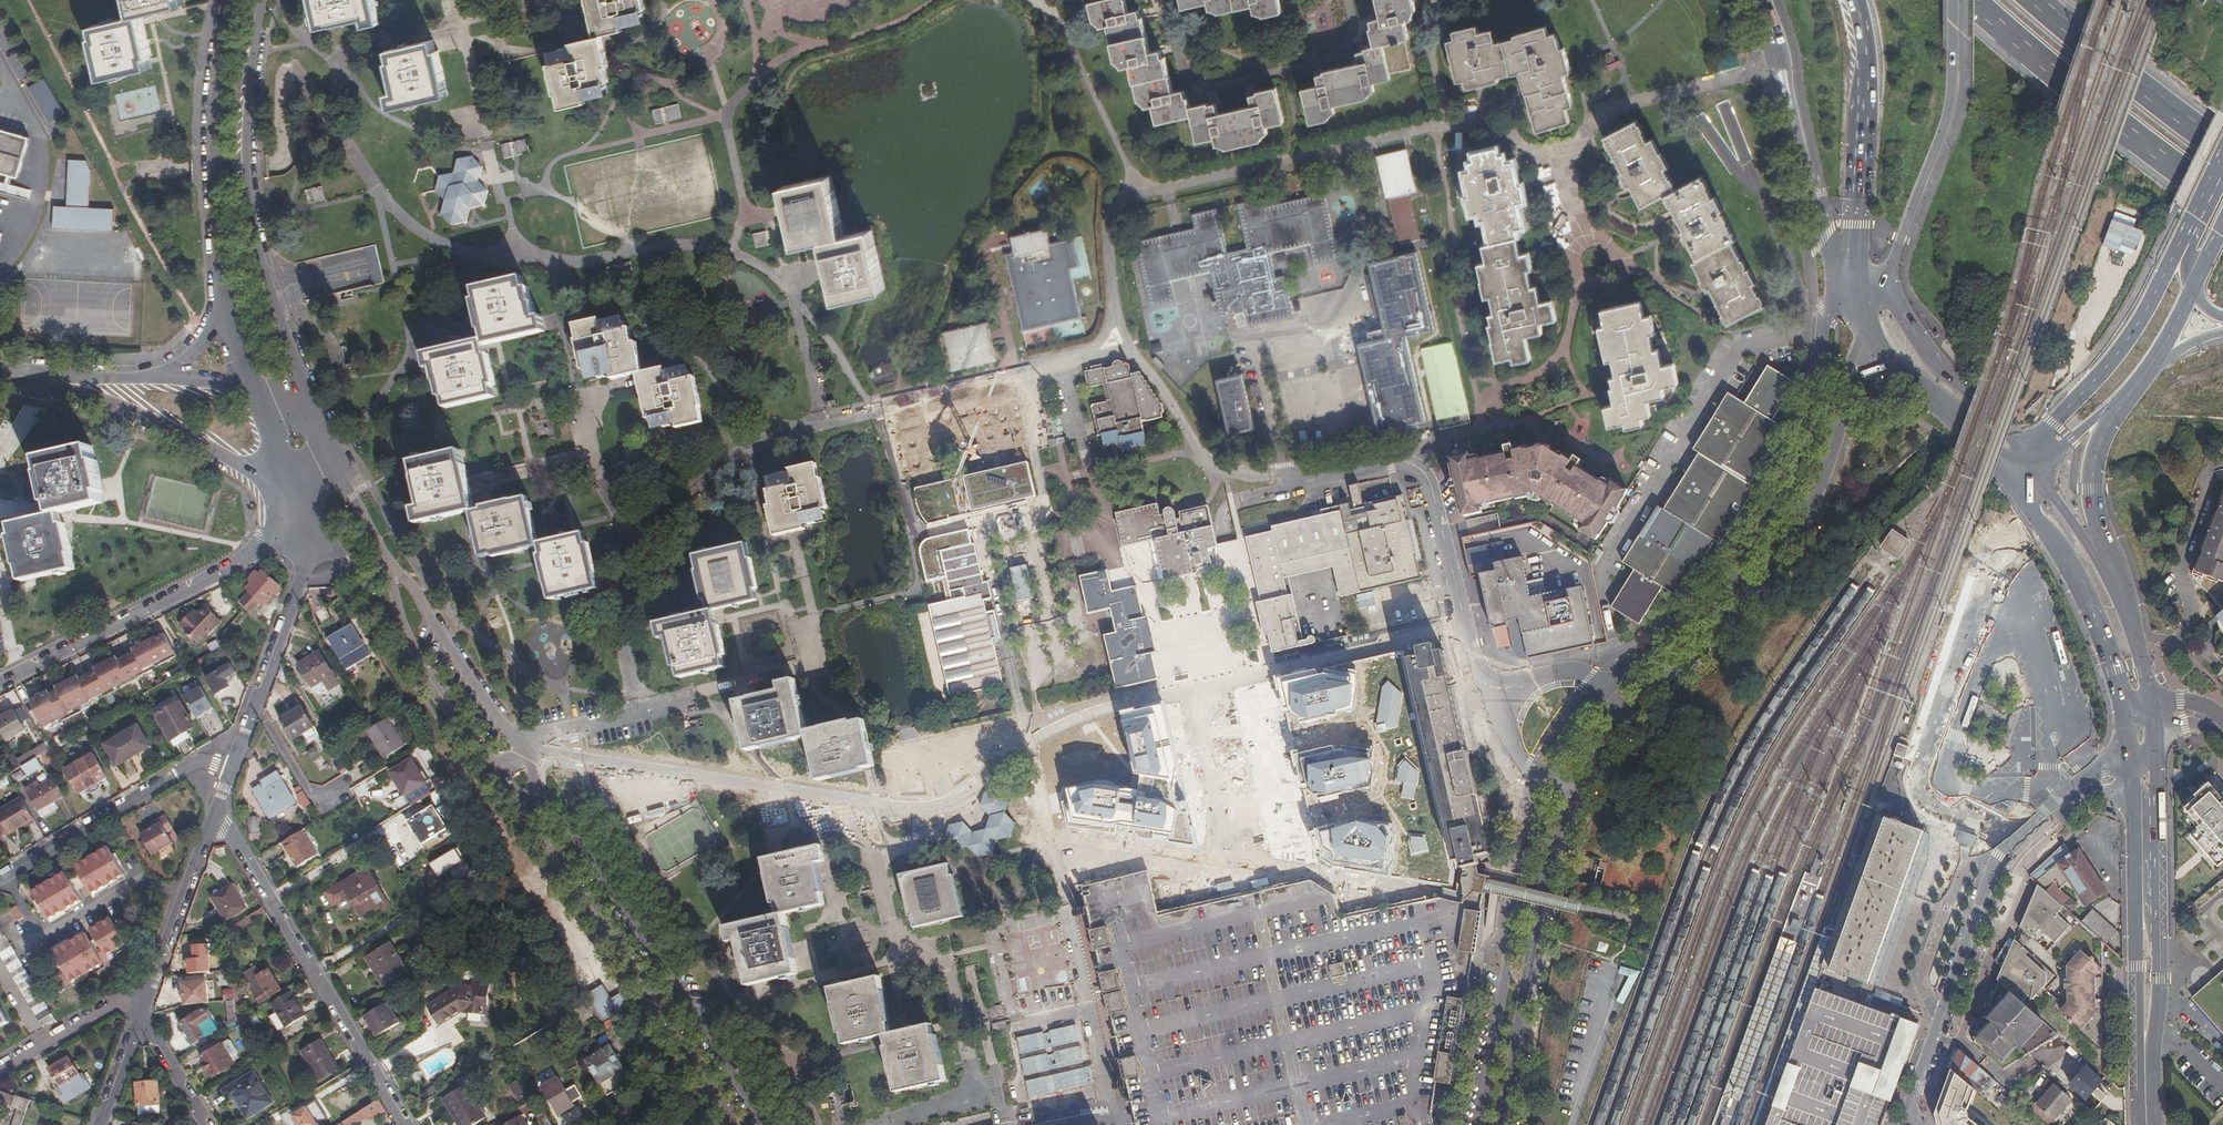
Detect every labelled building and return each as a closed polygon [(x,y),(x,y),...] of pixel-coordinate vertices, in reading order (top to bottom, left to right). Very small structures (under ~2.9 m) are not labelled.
[(123,14),(128,13),(126,0),(120,0),(123,14)] [(128,13),(168,4),(167,0),(126,0),(128,13)] [(304,31),(319,28),(318,25),(348,19),(349,23),(350,30),(362,28),(366,27),(362,7),(360,0),(298,0),(304,31)] [(600,34),(623,29),(623,26),(643,22),(642,18),(637,19),(636,10),(641,9),(640,5),(635,6),(634,0),(584,0),(583,0),(584,4),(587,4),(589,16),(587,16),(590,36),(600,34)] [(642,18),(641,10),(644,10),(642,0),(634,0),(635,6),(640,5),(641,9),(636,10),(637,19),(642,18)] [(1124,0),(1094,0),(1088,1),(1090,9),(1124,0)] [(1160,51),(1154,52),(1153,49),(1149,50),(1140,16),(1131,18),(1129,10),(1126,0),(1124,0),(1090,9),(1092,19),(1097,18),(1099,25),(1108,23),(1111,36),(1116,59),(1121,58),(1123,64),(1129,63),(1132,76),(1134,76),(1141,111),(1148,110),(1150,116),(1156,114),(1158,121),(1190,114),(1192,124),(1198,123),(1201,138),(1214,136),(1216,144),(1223,142),(1225,147),(1260,138),(1259,133),(1267,132),(1266,124),(1285,120),(1278,89),(1276,90),(1259,93),(1260,96),(1253,97),(1252,93),(1249,93),(1251,104),(1246,105),(1247,110),(1225,115),(1224,110),(1217,112),(1216,109),(1210,110),(1209,107),(1200,109),(1200,107),(1208,105),(1208,102),(1207,100),(1189,104),(1187,96),(1185,96),(1178,98),(1176,89),(1172,89),(1165,56),(1162,56),(1160,51)] [(1262,12),(1262,15),(1282,10),(1280,0),(1180,0),(1181,5),(1207,0),(1209,8),(1216,6),(1218,10),(1252,3),(1254,11),(1261,9),(1262,12)] [(1407,40),(1406,38),(1403,20),(1406,20),(1410,19),(1409,18),(1408,11),(1410,10),(1412,9),(1412,8),(1410,0),(1378,0),(1382,15),(1372,18),(1373,25),(1370,26),(1374,43),(1364,45),(1364,48),(1357,50),(1359,61),(1355,61),(1355,60),(1329,66),(1330,68),(1323,70),(1317,72),(1319,83),(1312,85),(1312,86),(1302,88),(1310,122),(1327,118),(1327,115),(1332,114),(1334,113),(1332,107),(1333,106),(1332,103),(1365,96),(1365,95),(1367,94),(1366,89),(1371,88),(1370,84),(1374,83),(1373,80),(1386,77),(1379,46),(1407,40)] [(1138,8),(1129,10),(1131,18),(1140,16),(1138,8)] [(123,17),(123,14),(79,23),(90,76),(95,75),(87,36),(89,36),(87,25),(123,17)] [(87,36),(95,75),(134,67),(123,17),(87,25),(89,36),(87,36)] [(1464,78),(1466,87),(1499,80),(1498,76),(1516,72),(1520,71),(1536,131),(1567,122),(1563,107),(1567,106),(1570,105),(1561,72),(1564,71),(1568,70),(1562,46),(1561,43),(1560,44),(1556,44),(1553,32),(1549,34),(1548,31),(1546,31),(1545,27),(1514,34),(1514,37),(1496,41),(1495,39),(1492,40),(1489,29),(1479,31),(1478,26),(1477,26),(1476,25),(1454,30),(1456,37),(1447,39),(1456,80),(1461,79),(1464,78)] [(600,34),(590,36),(567,41),(568,46),(551,50),(552,60),(548,60),(547,60),(548,64),(553,63),(555,73),(550,74),(551,78),(554,77),(556,89),(553,90),(556,108),(585,102),(584,98),(610,94),(609,89),(606,90),(605,81),(609,80),(608,75),(607,75),(602,76),(601,66),(605,66),(607,65),(606,61),(604,61),(600,62),(598,50),(602,50),(603,50),(600,34)] [(1413,66),(1407,40),(1379,46),(1386,77),(1390,76),(1389,71),(1413,66)] [(380,96),(370,98),(373,114),(432,101),(429,86),(426,87),(419,55),(417,45),(372,55),(380,96)] [(1562,46),(1568,70),(1572,69),(1565,45),(1562,46)] [(1612,54),(1599,58),(1602,65),(1615,61),(1612,54)] [(1561,72),(1570,105),(1574,104),(1564,71),(1561,72)] [(43,82),(41,79),(26,87),(27,91),(43,82)] [(61,114),(43,82),(27,91),(46,122),(61,114)] [(1259,93),(1276,90),(1275,85),(1256,89),(1257,92),(1252,93),(1253,97),(1260,96),(1259,93)] [(1184,87),(1176,89),(1178,98),(1185,96),(1184,87)] [(654,108),(655,122),(681,119),(680,105),(654,108)] [(1247,110),(1246,105),(1224,110),(1225,115),(1247,110)] [(1641,205),(1662,192),(1665,191),(1677,212),(1672,215),(1693,254),(1729,234),(1733,232),(1734,231),(1721,207),(1725,205),(1716,188),(1712,190),(1702,173),(1677,186),(1675,184),(1665,164),(1670,161),(1661,145),(1658,146),(1650,133),(1646,135),(1635,116),(1600,136),(1614,160),(1610,162),(1624,186),(1629,184),(1641,205)] [(1198,123),(1192,124),(1196,140),(1201,138),(1198,123)] [(15,177),(27,138),(0,130),(0,173),(15,177)] [(524,140),(499,146),(502,160),(528,155),(524,140)] [(1483,217),(1487,238),(1488,241),(1516,234),(1518,233),(1516,225),(1523,224),(1517,200),(1523,198),(1519,180),(1516,181),(1510,157),(1503,158),(1502,150),(1497,151),(1495,144),(1470,149),(1472,157),(1466,158),(1468,167),(1462,168),(1467,192),(1463,193),(1467,212),(1474,210),(1476,219),(1483,217)] [(1392,196),(1386,197),(1396,242),(1418,238),(1407,193),(1397,195),(1396,193),(1413,190),(1404,149),(1374,156),(1383,196),(1391,194),(1392,196)] [(488,191),(478,180),(482,166),(472,156),(457,161),(453,174),(441,178),(437,191),(445,200),(441,213),(451,224),(465,221),(469,208),(484,204),(488,191)] [(114,231),(115,209),(90,208),(91,161),(69,160),(68,206),(55,206),(54,229),(114,231)] [(838,236),(824,174),(775,187),(790,247),(815,242),(830,301),(879,289),(864,230),(838,236)] [(309,188),(311,202),(324,200),(322,186),(309,188)] [(1247,325),(1247,326),(1292,317),(1283,276),(1274,278),(1269,254),(1308,246),(1313,265),(1338,260),(1323,192),(1298,198),(1300,206),(1275,211),(1274,204),(1263,207),(1261,198),(1236,204),(1246,248),(1227,253),(1217,208),(1191,213),(1194,227),(1183,230),(1185,236),(1162,241),(1160,235),(1135,241),(1149,307),(1174,301),(1170,281),(1209,272),(1219,317),(1230,315),(1229,309),(1233,308),(1234,314),(1237,327),(1247,325)] [(1300,206),(1298,198),(1274,204),(1275,211),(1300,206)] [(1012,251),(1002,253),(1020,331),(1079,317),(1067,270),(1077,267),(1072,236),(1047,242),(1044,227),(1009,235),(1012,251)] [(1183,230),(1160,235),(1162,241),(1185,236),(1183,230)] [(754,233),(756,247),(769,245),(767,232),(754,233)] [(1516,234),(1488,241),(1484,241),(1487,258),(1480,259),(1486,294),(1493,293),(1496,310),(1489,312),(1495,340),(1493,340),(1496,357),(1512,354),(1513,358),(1531,354),(1529,347),(1526,331),(1541,328),(1540,321),(1556,318),(1551,296),(1539,298),(1536,283),(1530,284),(1526,267),(1530,266),(1527,249),(1520,250),(1516,234)] [(1704,284),(1702,285),(1710,299),(1712,298),(1725,320),(1763,299),(1753,280),(1756,279),(1749,266),(1747,267),(1744,261),(1731,238),(1729,234),(1693,254),(1695,257),(1692,259),(1704,284)] [(1372,315),(1377,314),(1383,338),(1355,345),(1375,434),(1423,423),(1404,338),(1432,331),(1414,251),(1366,262),(1370,283),(1365,284),(1372,315)] [(544,325),(542,311),(530,313),(526,297),(524,298),(518,271),(469,282),(472,293),(478,324),(481,323),(483,332),(463,337),(423,347),(426,361),(432,360),(436,375),(438,375),(444,401),(492,390),(490,382),(484,350),(487,350),(486,345),(485,339),(544,325)] [(1641,416),(1650,414),(1651,414),(1647,397),(1664,393),(1662,386),(1677,383),(1672,361),(1662,363),(1657,347),(1651,349),(1647,332),(1654,331),(1650,313),(1642,315),(1639,300),(1599,309),(1603,325),(1596,327),(1604,359),(1611,358),(1615,374),(1608,376),(1615,403),(1604,406),(1608,424),(1624,420),(1625,425),(1642,421),(1641,416)] [(612,376),(633,372),(635,371),(639,387),(642,398),(649,428),(671,422),(672,426),(697,420),(694,406),(692,406),(688,387),(685,376),(684,372),(682,362),(660,368),(660,365),(639,370),(639,367),(635,353),(629,354),(626,342),(625,338),(623,329),(621,324),(619,314),(598,319),(597,314),(583,317),(571,320),(575,337),(577,337),(579,348),(584,368),(584,369),(586,378),(607,373),(611,372),(612,376)] [(987,322),(942,332),(951,372),(996,362),(987,322)] [(1439,430),(1471,424),(1454,342),(1422,348),(1439,430)] [(1154,357),(1151,361),(1160,370),(1163,367),(1154,357)] [(1087,407),(1090,422),(1096,421),(1101,448),(1113,445),(1119,443),(1120,450),(1121,453),(1127,452),(1126,448),(1143,445),(1138,421),(1142,420),(1169,415),(1144,377),(1137,369),(1135,370),(1129,370),(1130,364),(1122,362),(1114,361),(1113,362),(1113,365),(1106,367),(1105,364),(1084,369),(1089,390),(1102,387),(1104,399),(1091,402),(1092,406),(1087,407)] [(1609,606),(1637,623),(1639,622),(1662,585),(1677,596),(1712,539),(1719,542),(1753,487),(1747,482),(1783,425),(1771,417),(1793,383),(1793,381),(1766,363),(1742,400),(1727,391),(1690,447),(1697,451),(1662,508),(1656,504),(1621,560),(1633,568),(1609,606)] [(1241,374),(1215,379),(1227,433),(1253,428),(1241,374)] [(1028,461),(1023,438),(1019,422),(1013,393),(928,413),(929,418),(901,424),(909,457),(923,455),(939,452),(936,443),(994,430),(1002,468),(1028,461)] [(1024,421),(1019,422),(1023,438),(1028,437),(1024,421)] [(46,500),(49,512),(92,501),(89,489),(92,488),(85,458),(83,458),(79,443),(34,455),(37,470),(36,470),(44,501),(46,500)] [(1471,463),(1469,454),(1452,457),(1465,515),(1482,512),(1481,503),(1515,495),(1517,502),(1536,498),(1550,507),(1553,503),(1584,522),(1580,529),(1597,539),(1627,489),(1612,479),(1607,486),(1560,456),(1549,445),(1540,444),(1527,447),(1528,448),(1471,463)] [(479,559),(491,556),(538,545),(540,552),(535,553),(543,585),(545,585),(548,599),(599,588),(596,574),(597,573),(589,541),(586,541),(584,530),(538,541),(527,495),(512,499),(512,498),(476,507),(466,464),(464,464),(460,448),(409,461),(413,476),(421,505),(419,506),(410,508),(414,525),(469,512),(479,559)] [(1002,468),(916,493),(932,521),(1040,496),(1032,460),(1028,461),(1002,468)] [(814,478),(811,464),(786,469),(787,473),(763,478),(765,488),(766,493),(768,502),(769,507),(772,518),(766,519),(767,521),(790,516),(792,527),(803,525),(818,521),(812,495),(815,494),(811,478),(814,478)] [(1348,486),(1353,508),(1355,508),(1355,506),(1360,505),(1361,507),(1364,507),(1359,484),(1348,486)] [(1344,517),(1341,518),(1358,593),(1409,582),(1407,559),(1415,557),(1411,540),(1402,497),(1367,504),(1368,506),(1364,507),(1361,507),(1360,505),(1355,506),(1355,508),(1353,508),(1351,509),(1349,503),(1341,504),(1344,517)] [(2222,610),(2222,501),(2195,578),(2222,610)] [(1207,550),(1216,548),(1216,545),(1211,520),(1208,506),(1181,511),(1182,519),(1175,520),(1175,513),(1173,513),(1170,510),(1167,510),(1165,512),(1165,514),(1159,515),(1158,507),(1153,503),(1118,512),(1116,517),(1122,547),(1155,539),(1164,579),(1213,568),(1207,550)] [(1322,509),(1323,514),(1339,511),(1338,505),(1322,509)] [(1339,511),(1323,514),(1325,521),(1341,518),(1339,511)] [(52,523),(49,512),(6,523),(8,534),(6,534),(13,564),(15,564),(19,579),(65,568),(61,554),(63,552),(55,523),(52,523)] [(1337,598),(1341,597),(1358,593),(1341,518),(1325,521),(1323,514),(1273,527),(1274,532),(1246,538),(1272,654),(1311,646),(1313,642),(1313,638),(1310,636),(1299,638),(1285,578),(1331,567),(1337,598)] [(804,529),(803,525),(792,527),(790,516),(767,521),(770,537),(804,529)] [(1520,656),(1524,658),(1595,644),(1607,638),(1587,552),(1538,524),(1491,532),(1496,556),(1469,562),(1472,574),(1482,572),(1493,627),(1508,624),(1512,646),(1514,649),(1515,651),(1517,654),(1520,656)] [(932,605),(950,697),(1008,686),(994,611),(989,612),(987,601),(995,600),(991,582),(984,583),(974,531),(920,541),(928,581),(943,578),(948,602),(932,605)] [(1882,549),(1899,561),(1912,543),(1894,531),(1882,549)] [(1411,540),(1415,557),(1426,555),(1422,538),(1411,540)] [(707,610),(715,610),(758,599),(756,588),(759,588),(752,556),(750,557),(746,540),(693,554),(697,568),(694,568),(702,602),(705,601),(707,610)] [(1419,576),(1415,557),(1407,559),(1409,582),(1420,579),(1419,576)] [(247,601),(254,593),(268,576),(259,569),(257,572),(253,570),(246,578),(250,581),(246,586),(248,587),(241,596),(247,601)] [(1139,619),(1144,617),(1136,585),(1112,590),(1108,569),(1079,574),(1088,614),(1110,609),(1115,632),(1104,634),(1116,689),(1158,680),(1152,652),(1147,653),(1139,619)] [(268,576),(254,593),(247,601),(252,605),(253,606),(260,598),(264,600),(273,588),(275,589),(278,586),(276,584),(277,583),(268,576)] [(352,619),(347,610),(337,616),(346,630),(326,642),(345,673),(368,658),(350,628),(356,625),(352,619)] [(715,610),(707,610),(701,611),(655,623),(659,640),(666,638),(673,667),(676,666),(679,679),(726,667),(724,655),(727,654),(720,623),(718,624),(716,614),(715,610)] [(214,626),(192,611),(187,617),(185,620),(181,617),(176,625),(202,643),(214,626)] [(1147,653),(1152,652),(1156,651),(1148,616),(1144,617),(1139,619),(1147,653)] [(233,617),(222,632),(228,642),(234,638),(229,630),(236,621),(233,617)] [(33,709),(44,732),(61,722),(60,720),(80,711),(79,710),(99,700),(98,699),(118,690),(117,689),(137,678),(136,677),(155,667),(155,666),(176,655),(163,633),(131,648),(133,651),(116,660),(115,656),(94,666),(95,670),(78,678),(76,675),(55,686),(57,690),(48,694),(46,690),(29,698),(34,709),(33,709)] [(318,657),(297,669),(310,690),(321,683),(326,692),(336,687),(318,657)] [(211,697),(228,685),(214,664),(206,670),(211,677),(202,684),(206,691),(211,697)] [(211,677),(206,670),(196,677),(202,684),(211,677)] [(807,736),(806,727),(794,679),(791,680),(779,682),(780,690),(737,701),(748,750),(807,736)] [(211,697),(206,691),(202,694),(209,704),(230,688),(228,685),(211,697)] [(183,733),(188,730),(194,726),(180,701),(155,714),(176,750),(188,742),(187,739),(183,733)] [(299,708),(281,720),(293,741),(311,730),(299,708)] [(0,716),(0,731),(8,744),(27,734),(23,726),(17,717),(13,709),(0,716)] [(2007,725),(2012,727),(2015,717),(2011,715),(2007,725)] [(806,727),(807,736),(818,782),(862,772),(861,768),(861,765),(872,763),(862,719),(850,722),(849,721),(848,716),(806,727)] [(703,719),(689,722),(691,729),(704,726),(703,719)] [(364,733),(381,760),(401,748),(383,721),(364,733)] [(92,723),(86,727),(92,737),(98,734),(92,723)] [(136,723),(104,742),(116,763),(149,744),(136,723)] [(49,748),(44,741),(16,758),(20,765),(34,757),(40,754),(49,748)] [(1894,754),(1905,759),(1909,748),(1898,744),(1894,754)] [(92,754),(64,770),(78,793),(106,776),(92,754)] [(40,767),(34,757),(20,765),(26,775),(40,767)] [(334,762),(342,772),(348,768),(340,757),(334,762)] [(1988,765),(1991,768),(1999,762),(1996,758),(1988,765)] [(411,762),(390,774),(403,796),(424,783),(411,762)] [(920,770),(901,772),(902,785),(921,783),(920,770)] [(293,804),(275,773),(264,780),(266,783),(260,786),(258,787),(259,788),(251,793),(267,820),(293,804)] [(63,795),(53,777),(27,793),(37,810),(63,795)] [(2214,782),(2211,784),(2208,780),(2196,791),(2199,794),(2181,809),(2187,817),(2185,819),(2194,830),(2185,837),(2213,870),(2217,867),(2222,874),(2222,792),(2214,782)] [(969,833),(961,822),(946,825),(943,837),(953,847),(966,845),(977,855),(991,854),(995,842),(1010,837),(1013,823),(1003,813),(1008,799),(999,788),(984,791),(980,806),(990,816),(982,831),(969,833)] [(304,789),(296,795),(305,808),(313,802),(304,789)] [(21,797),(0,810),(0,820),(7,833),(12,830),(33,818),(21,797)] [(423,844),(449,828),(434,804),(408,820),(423,844)] [(164,829),(171,825),(162,810),(148,819),(150,823),(146,826),(136,832),(148,852),(170,839),(164,829)] [(250,840),(260,839),(259,816),(249,816),(250,840)] [(1876,816),(1862,857),(1871,860),(1884,820),(1876,816)] [(1891,822),(1884,820),(1871,860),(1862,857),(1822,966),(1870,984),(1895,902),(1909,865),(1921,833),(1919,832),(1902,826),(1903,824),(1892,820),(1891,822)] [(1960,830),(1956,842),(1974,849),(1978,837),(1960,830)] [(298,831),(279,843),(294,867),(313,855),(298,831)] [(84,882),(89,890),(121,871),(115,861),(118,859),(115,854),(112,855),(105,843),(72,863),(77,870),(84,882)] [(2038,884),(2070,912),(2077,905),(2049,880),(2061,869),(2078,894),(2099,880),(2078,850),(2071,855),(2064,845),(2031,877),(2038,884)] [(725,926),(729,941),(733,940),(733,943),(738,941),(747,983),(781,975),(797,971),(783,913),(783,912),(820,903),(818,892),(822,891),(815,863),(817,862),(823,861),(819,846),(767,857),(762,858),(764,864),(772,901),(772,904),(775,904),(778,915),(725,926)] [(443,887),(472,872),(459,847),(430,863),(443,887)] [(1589,881),(1603,882),(1604,860),(1589,859),(1589,881)] [(908,918),(910,928),(962,916),(952,873),(948,873),(946,863),(899,877),(908,918)] [(40,906),(46,916),(79,896),(74,888),(75,887),(72,882),(71,883),(67,876),(62,869),(30,888),(37,900),(34,902),(37,908),(40,906)] [(386,906),(364,869),(323,894),(331,907),(348,898),(354,909),(357,908),(362,915),(372,909),(374,913),(386,906)] [(84,882),(77,870),(67,876),(71,883),(72,882),(75,887),(84,882)] [(1150,871),(1088,883),(1095,920),(1104,918),(1102,908),(1111,907),(1110,898),(1129,895),(1128,887),(1153,883),(1150,871)] [(2068,967),(2068,973),(2074,979),(2095,978),(2102,968),(2102,940),(2080,921),(2070,912),(2038,884),(2020,928),(2032,938),(2036,933),(2044,939),(2052,947),(2048,952),(2059,962),(2060,960),(2068,967)] [(223,922),(242,908),(227,885),(206,898),(223,922)] [(16,902),(10,906),(17,918),(23,914),(16,902)] [(1482,950),(1484,908),(1469,907),(1467,950),(1482,950)] [(226,929),(227,936),(264,914),(260,908),(226,929)] [(2092,908),(2080,921),(2102,940),(2105,944),(2110,938),(2103,931),(2109,924),(2092,908)] [(125,943),(108,915),(89,926),(94,935),(93,935),(96,940),(97,940),(100,945),(94,948),(88,938),(83,929),(51,948),(56,957),(55,958),(58,963),(59,962),(62,967),(56,971),(64,985),(108,959),(106,955),(125,943)] [(1111,925),(1094,928),(1098,947),(1114,944),(1111,925)] [(0,927),(0,955),(41,1024),(53,1017),(0,927)] [(2036,933),(2032,938),(2039,945),(2044,939),(2036,933)] [(1819,934),(1771,1075),(1783,1080),(1813,988),(1820,968),(1817,968),(1828,937),(1819,934)] [(88,938),(94,948),(100,945),(97,940),(96,940),(93,935),(88,938)] [(1798,942),(1780,936),(1723,1096),(1741,1102),(1798,942)] [(1999,981),(2000,983),(2057,1034),(2086,1059),(2102,1074),(2102,995),(2095,988),(2073,989),(2068,992),(2067,1004),(2065,1007),(2047,990),(2057,978),(2043,966),(2040,969),(2026,956),(2029,953),(2015,941),(2014,942),(2010,939),(1997,961),(2004,968),(1999,981)] [(389,947),(367,960),(382,986),(404,973),(389,947)] [(1335,963),(1338,974),(1350,971),(1348,960),(1335,963)] [(2212,971),(2222,972),(2222,961),(2212,971)] [(1619,1001),(1626,1003),(1638,971),(1623,965),(1620,972),(1629,976),(1619,1001)] [(1113,1013),(1130,1009),(1120,967),(1103,971),(1113,1013)] [(2102,984),(2102,968),(2095,978),(2074,979),(2068,973),(2068,984),(2068,992),(2073,989),(2095,988),(2102,995),(2102,984)] [(251,969),(241,975),(257,1002),(279,989),(267,970),(256,976),(251,969)] [(798,976),(797,971),(781,975),(747,983),(747,984),(798,976)] [(2192,995),(2222,1032),(2222,972),(2212,971),(2194,987),(2194,993),(2192,995)] [(877,1035),(877,1036),(884,1035),(887,1046),(883,1047),(893,1089),(944,1078),(932,1031),(928,1032),(926,1025),(891,1034),(890,1029),(888,1019),(891,1018),(885,989),(882,990),(879,977),(830,988),(840,1032),(843,1042),(877,1035)] [(181,997),(182,1002),(207,1001),(204,981),(180,983),(181,990),(181,997)] [(604,983),(587,993),(602,1020),(629,1004),(622,992),(612,997),(604,983)] [(2000,983),(1998,988),(2054,1036),(2057,1034),(2000,983)] [(237,985),(230,985),(233,1019),(234,1025),(242,1020),(247,1017),(244,1011),(240,1012),(237,985)] [(432,1014),(427,1006),(424,1007),(436,1025),(459,1012),(483,1016),(486,987),(471,986),(471,988),(470,992),(455,992),(456,993),(457,995),(453,997),(455,1000),(432,1014)] [(1912,1023),(1813,988),(1783,1080),(1766,1124),(1875,1124),(1912,1023)] [(1998,988),(1987,1015),(2010,1033),(2030,1053),(2054,1036),(1998,988)] [(285,993),(267,1005),(281,1028),(301,1017),(285,993)] [(449,996),(447,993),(427,1006),(432,1014),(455,1000),(453,997),(457,995),(456,993),(449,996)] [(1453,994),(1440,1080),(1460,1083),(1473,997),(1453,994)] [(585,1004),(574,1011),(580,1020),(591,1013),(585,1004)] [(1000,1007),(988,1010),(993,1033),(1005,1030),(1000,1007)] [(203,1009),(179,1023),(191,1044),(215,1030),(203,1009)] [(2010,1033),(1987,1015),(1986,1019),(1984,1019),(1973,1045),(2003,1070),(2030,1053),(2010,1033)] [(613,1018),(605,1021),(609,1034),(618,1032),(613,1018)] [(224,1024),(227,1029),(234,1025),(233,1019),(224,1024)] [(395,1021),(397,1024),(390,1028),(392,1031),(401,1026),(397,1019),(395,1021)] [(933,1031),(932,1031),(944,1078),(893,1089),(894,1093),(946,1082),(933,1031)] [(537,1033),(519,1044),(524,1052),(541,1041),(537,1033)] [(199,1056),(211,1076),(232,1064),(229,1059),(235,1056),(236,1053),(229,1042),(226,1041),(220,1045),(220,1044),(199,1056)] [(318,1042),(301,1051),(317,1079),(334,1069),(318,1042)] [(608,1047),(585,1061),(599,1084),(622,1069),(608,1047)] [(1954,1069),(1959,1071),(1966,1051),(1961,1049),(1954,1069)] [(1987,1069),(1966,1051),(1959,1071),(1973,1084),(1987,1069)] [(1140,1054),(1126,1058),(1130,1076),(1144,1072),(1140,1054)] [(61,1088),(69,1100),(89,1088),(68,1056),(48,1068),(61,1088)] [(2070,1085),(2085,1098),(2101,1081),(2086,1067),(2070,1085)] [(1987,1069),(1973,1084),(1987,1095),(2000,1080),(1987,1069)] [(251,1070),(221,1088),(238,1117),(269,1099),(251,1070)] [(1959,1071),(1944,1110),(1946,1124),(1985,1124),(1975,1119),(1971,1103),(1973,1084),(1959,1071)] [(2035,1105),(2051,1118),(2069,1096),(2047,1078),(2041,1085),(2045,1089),(2047,1090),(2035,1105)] [(519,1079),(509,1084),(518,1101),(528,1096),(519,1079)] [(138,1106),(159,1105),(157,1082),(136,1083),(138,1106)] [(2007,1103),(2013,1095),(2002,1086),(2000,1085),(1994,1091),(2007,1103)] [(457,1124),(475,1124),(484,1119),(465,1086),(441,1099),(448,1111),(457,1124)] [(69,1100),(61,1088),(59,1090),(66,1102),(69,1100)] [(2051,1118),(2035,1105),(2047,1090),(2045,1089),(2029,1109),(2047,1124),(2048,1124),(2053,1120),(2051,1118)] [(16,1094),(14,1096),(0,1091),(0,1101),(22,1109),(21,1113),(18,1112),(13,1124),(17,1124),(20,1124),(30,1099),(16,1094)] [(340,1122),(342,1124),(353,1124),(363,1119),(365,1122),(383,1111),(377,1100),(340,1122)] [(325,1119),(312,1101),(289,1115),(290,1117),(295,1124),(317,1124),(325,1119)] [(2079,1104),(2074,1111),(2080,1116),(2086,1109),(2079,1104)] [(2111,1122),(2115,1124),(2126,1124),(2126,1120),(2121,1120),(2114,1116),(2111,1122)]
